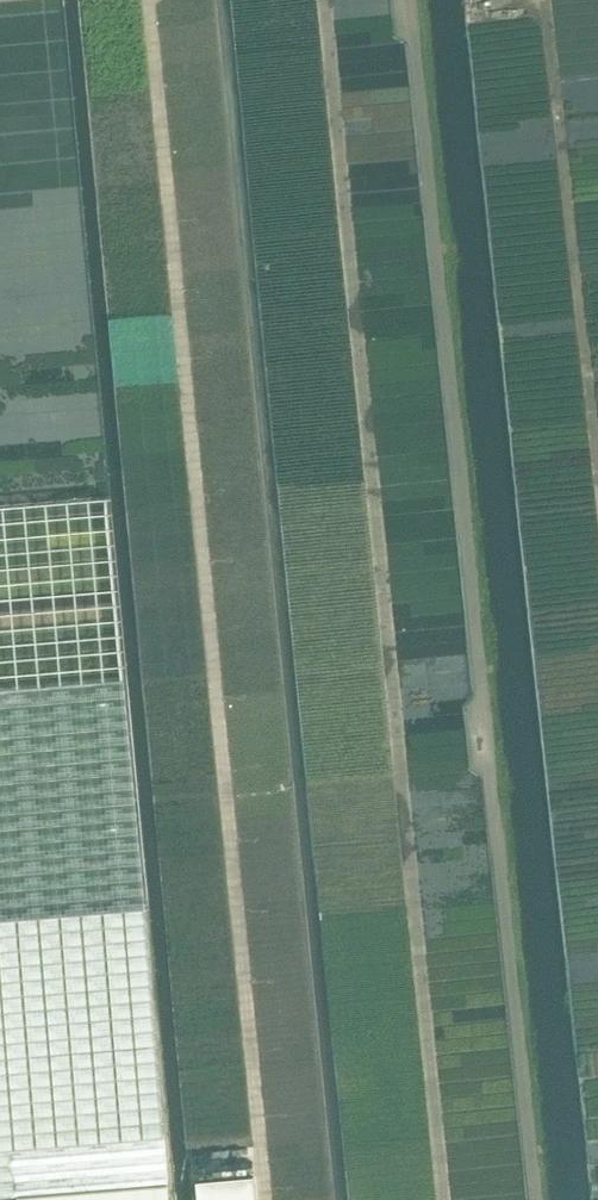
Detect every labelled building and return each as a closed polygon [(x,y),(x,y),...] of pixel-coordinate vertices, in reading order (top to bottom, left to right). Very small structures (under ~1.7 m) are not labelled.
[(20,1195),(20,1199),(169,1199),(124,679),(0,689),(0,1196),(20,1195)] [(196,1181),(198,1199),(255,1199),(253,1176),(196,1181)]
